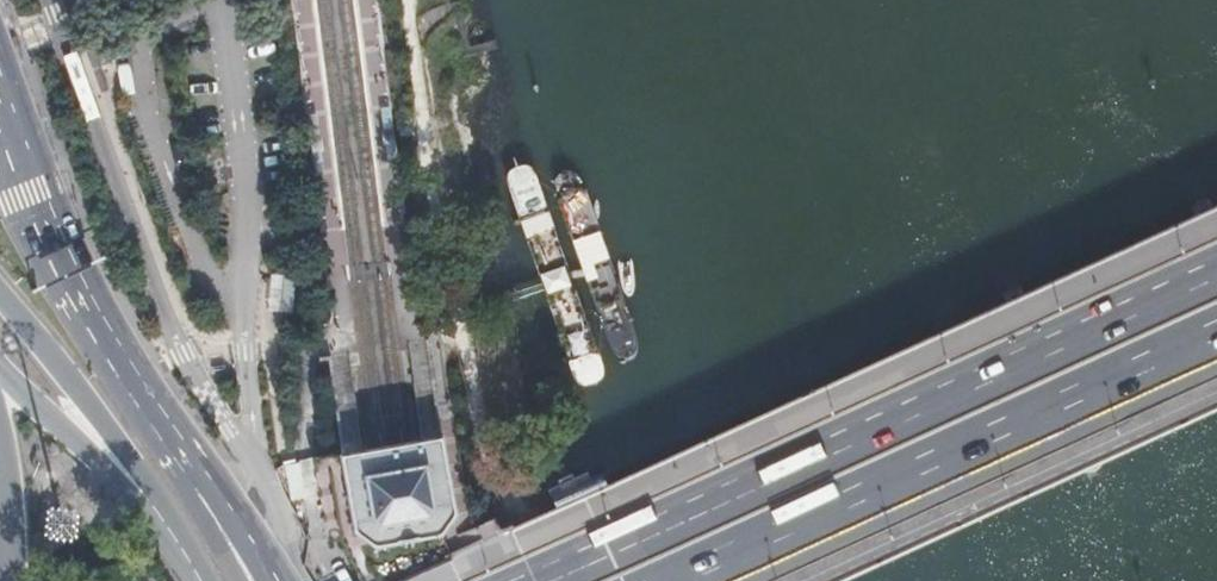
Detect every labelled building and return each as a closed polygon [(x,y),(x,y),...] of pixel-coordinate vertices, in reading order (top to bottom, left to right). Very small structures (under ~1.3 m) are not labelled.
[(506,178),(521,222),(575,383),(581,387),(592,387),(598,383),(604,378),(604,372),(534,170),(529,165),(520,164),(511,168),(506,172),(506,178)] [(350,451),(341,453),(344,470),(354,530),(373,545),(385,542),(381,534),(382,530),(429,520),(431,527),(429,534),(438,532),(452,512),(439,435),(435,436),(350,451)] [(381,534),(385,542),(429,534),(431,527),(429,520),(382,530),(381,534)]
